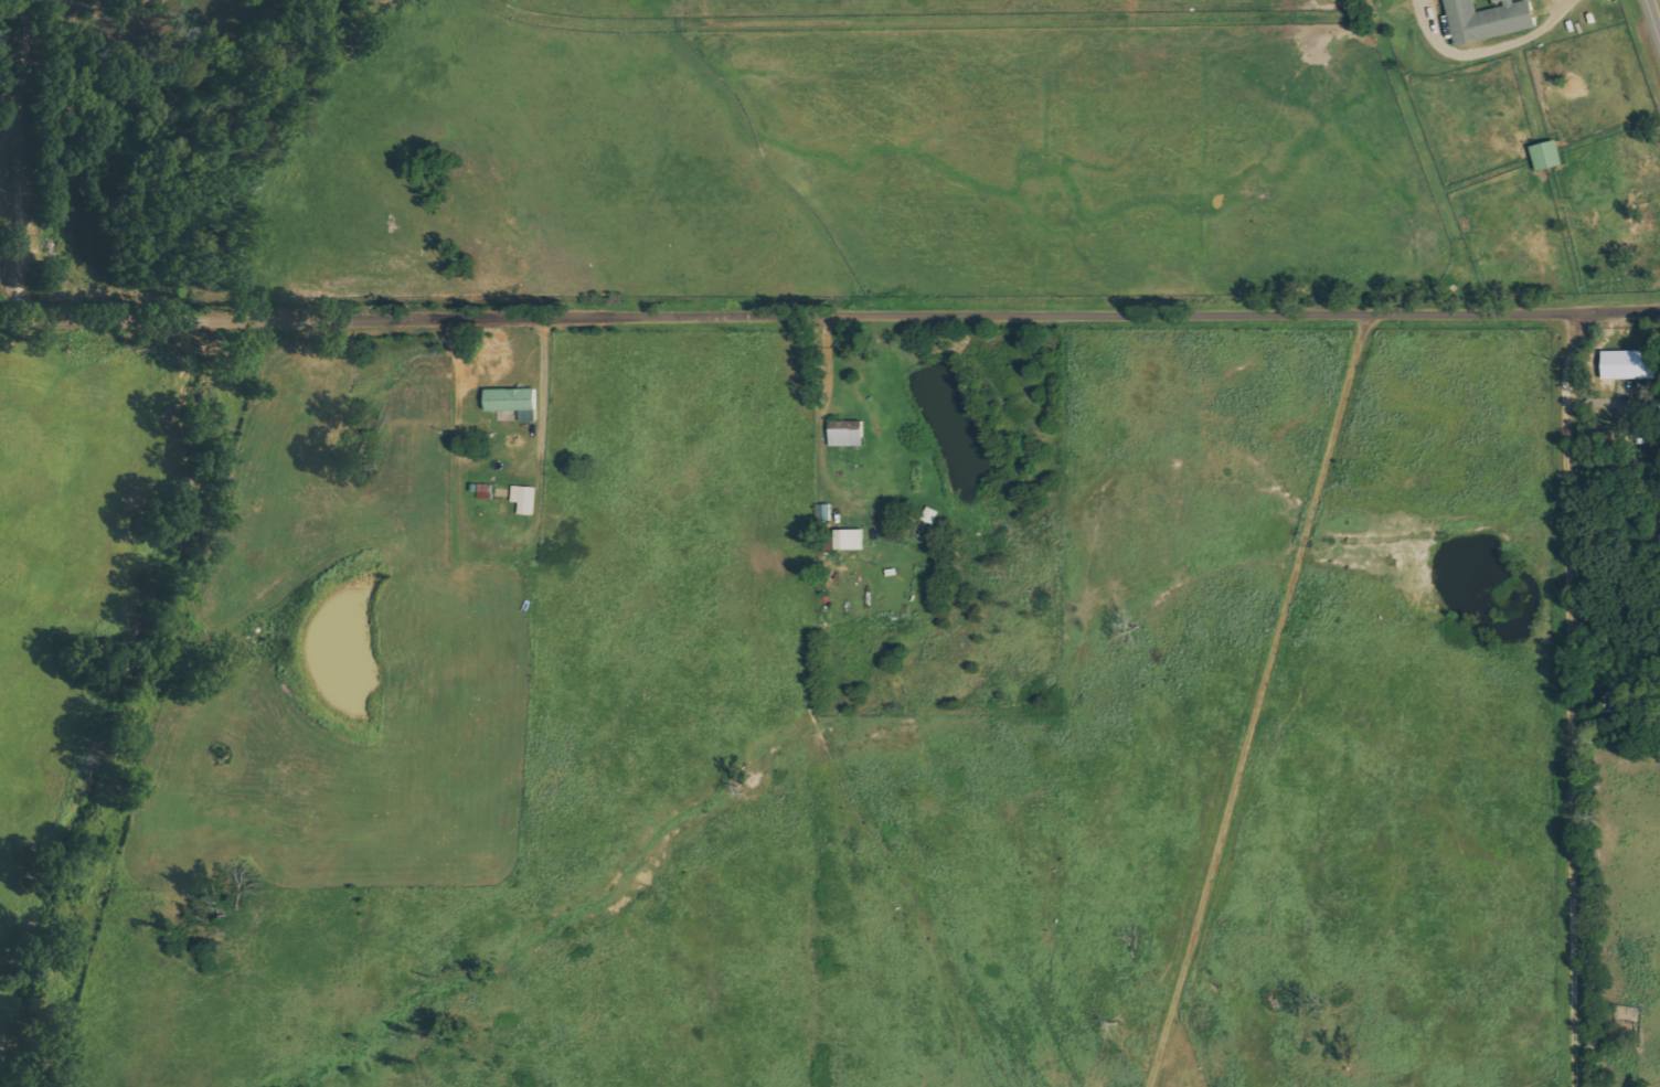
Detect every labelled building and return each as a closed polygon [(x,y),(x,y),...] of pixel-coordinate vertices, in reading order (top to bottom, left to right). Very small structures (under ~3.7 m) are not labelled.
[(1535,27),(1529,0),(1521,0),(1512,2),(1511,0),(1443,0),(1452,44),(1535,27)] [(1529,144),(1533,169),(1561,164),(1556,140),(1529,144)] [(1601,378),(1654,377),(1653,350),(1601,351),(1601,378)] [(483,389),(483,410),(519,410),(519,421),(536,421),(536,388),(483,389)] [(827,421),(828,446),(862,445),(861,420),(827,421)] [(533,486),(511,485),(510,501),(518,502),(518,513),(531,514),(533,486)] [(861,529),(833,529),(833,549),(861,549),(861,529)]
